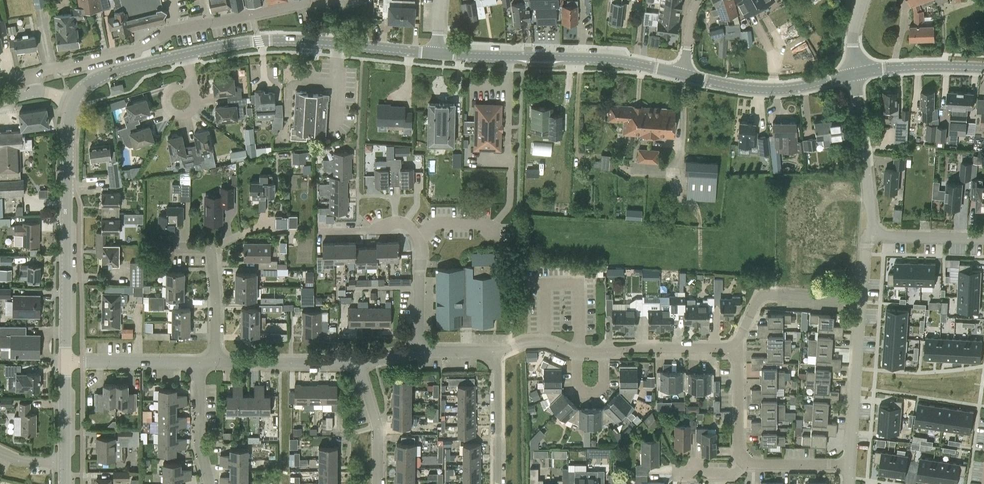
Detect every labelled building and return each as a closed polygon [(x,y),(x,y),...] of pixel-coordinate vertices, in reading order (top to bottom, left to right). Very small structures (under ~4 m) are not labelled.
[(102,10),(100,0),(78,0),(79,7),(70,9),(71,14),(54,16),(56,31),(58,48),(79,45),(77,28),(78,28),(77,20),(84,19),(82,13),(102,10)] [(102,10),(110,8),(108,0),(100,0),(102,10)] [(161,0),(120,0),(122,5),(123,9),(124,9),(124,10),(126,9),(127,13),(131,30),(160,22),(167,21),(165,14),(167,11),(163,8),(161,0)] [(211,11),(232,7),(231,0),(209,0),(211,11)] [(232,7),(232,9),(244,6),(243,0),(231,0),(232,7)] [(401,22),(402,0),(383,0),(383,4),(383,8),(389,9),(388,22),(401,22)] [(409,0),(402,0),(401,22),(414,23),(415,7),(414,7),(415,0),(409,0)] [(466,1),(466,3),(468,19),(478,17),(476,5),(497,2),(496,0),(469,0),(466,1)] [(512,4),(514,25),(515,25),(516,26),(521,26),(522,24),(527,23),(525,7),(529,7),(529,0),(523,0),(523,3),(512,4)] [(559,6),(559,0),(529,0),(529,7),(529,9),(536,8),(536,24),(557,24),(556,8),(559,8),(559,6)] [(559,6),(562,6),(562,24),(578,24),(578,0),(567,0),(567,5),(563,5),(563,0),(559,0),(559,6)] [(622,0),(611,0),(611,1),(609,22),(623,24),(625,3),(621,2),(622,0)] [(717,9),(721,19),(718,20),(720,25),(709,28),(712,38),(713,42),(719,41),(718,57),(726,57),(727,34),(730,34),(730,39),(742,39),(740,25),(739,19),(738,17),(734,0),(733,0),(713,0),(717,9)] [(736,0),(744,15),(772,0),(736,0)] [(915,9),(915,25),(910,25),(910,26),(910,39),(936,39),(936,24),(925,24),(924,17),(924,11),(926,10),(926,6),(936,3),(937,6),(949,1),(949,0),(910,0),(912,5),(913,4),(915,9)] [(659,13),(658,19),(678,21),(679,9),(680,9),(681,6),(660,3),(659,13)] [(131,33),(131,30),(127,13),(126,9),(124,10),(124,9),(123,9),(122,5),(119,5),(120,10),(114,12),(115,15),(108,17),(109,18),(108,18),(110,28),(111,28),(113,37),(131,33)] [(658,19),(659,13),(651,12),(651,11),(644,11),(643,24),(657,25),(656,32),(662,32),(662,34),(670,35),(671,34),(676,34),(677,24),(678,21),(658,19)] [(757,35),(759,44),(769,41),(767,33),(757,35)] [(34,37),(28,38),(28,34),(23,35),(23,38),(9,40),(11,50),(16,50),(16,51),(36,49),(34,37)] [(817,58),(792,69),(794,75),(819,64),(817,58)] [(227,93),(227,99),(242,98),(240,87),(234,86),(233,78),(213,80),(214,84),(213,85),(212,86),(212,88),(213,89),(214,90),(215,94),(227,93)] [(125,91),(123,83),(118,84),(116,84),(109,86),(111,94),(125,91)] [(265,93),(264,90),(256,90),(256,106),(261,106),(261,111),(275,111),(274,92),(265,93)] [(326,138),(326,132),(329,94),(307,92),(307,90),(296,90),(294,132),(292,132),(291,138),(307,139),(308,137),(326,138)] [(884,109),(884,114),(893,114),(893,123),(897,123),(896,143),(908,144),(909,132),(909,119),(910,119),(910,109),(902,109),(902,117),(899,117),(899,102),(898,102),(898,92),(885,92),(884,92),(884,109)] [(935,109),(935,92),(922,92),(921,109),(922,112),(923,112),(923,120),(929,120),(929,125),(927,125),(926,139),(936,140),(938,126),(938,120),(937,120),(938,109),(935,109)] [(961,92),(949,92),(947,107),(954,107),(953,113),(952,113),(950,133),(958,134),(961,92)] [(966,134),(975,134),(976,123),(967,122),(968,114),(966,114),(966,108),(973,109),(974,93),(961,92),(958,134),(966,134)] [(242,98),(227,99),(228,106),(216,107),(217,110),(215,112),(215,113),(215,115),(216,116),(217,117),(218,121),(237,119),(237,109),(242,108),(242,104),(246,103),(245,97),(242,98)] [(112,107),(127,104),(127,102),(130,102),(129,98),(111,102),(112,107)] [(123,116),(126,125),(127,126),(135,123),(140,122),(138,117),(150,113),(149,109),(150,108),(150,106),(150,105),(149,103),(147,103),(146,99),(127,105),(129,112),(123,116)] [(429,103),(429,132),(428,144),(454,145),(454,132),(455,104),(429,103)] [(404,124),(404,132),(412,132),(413,112),(405,112),(405,106),(385,106),(385,104),(379,104),(379,105),(378,105),(378,123),(404,124)] [(464,120),(464,126),(501,127),(501,105),(476,104),(476,120),(464,120)] [(629,106),(609,105),(608,121),(624,122),(623,132),(623,133),(626,133),(629,106)] [(639,135),(653,136),(656,108),(642,107),(634,106),(634,107),(629,106),(626,133),(639,134),(639,135)] [(22,129),(28,128),(49,125),(48,118),(46,108),(19,112),(22,129)] [(553,109),(537,108),(537,127),(552,127),(552,136),(565,136),(566,118),(553,117),(553,109)] [(659,136),(674,137),(674,132),(675,110),(656,108),(653,136),(659,136)] [(974,144),(983,144),(983,108),(977,108),(974,144)] [(282,129),(283,116),(273,116),(272,128),(272,132),(272,134),(278,135),(278,132),(278,128),(282,129)] [(841,118),(828,120),(830,135),(834,135),(835,137),(844,135),(843,132),(841,118)] [(814,122),(816,132),(816,139),(822,138),(823,145),(831,144),(830,137),(830,135),(828,120),(814,122)] [(753,131),(754,123),(740,122),(738,136),(740,136),(739,145),(751,146),(751,144),(756,145),(757,143),(760,143),(761,153),(769,152),(768,136),(759,137),(759,139),(757,139),(758,131),(753,131)] [(804,151),(804,150),(803,139),(796,140),(796,133),(796,122),(773,122),(773,132),(773,134),(774,146),(780,146),(780,152),(797,151),(804,151)] [(127,126),(126,125),(118,129),(120,135),(122,134),(124,139),(132,136),(135,146),(154,140),(153,137),(154,135),(154,133),(154,132),(152,130),(151,130),(150,127),(138,130),(135,123),(127,126)] [(500,149),(500,132),(501,127),(464,126),(464,133),(475,133),(475,149),(500,149)] [(946,142),(947,127),(938,126),(936,140),(936,141),(946,142)] [(254,128),(244,128),(246,143),(255,142),(254,128)] [(197,144),(191,146),(195,163),(201,162),(201,159),(204,158),(204,151),(213,149),(209,132),(208,130),(205,130),(204,129),(202,129),(200,129),(199,130),(198,132),(197,132),(195,133),(197,144)] [(2,215),(2,196),(2,195),(23,194),(23,178),(20,178),(20,169),(20,149),(32,148),(31,138),(23,138),(23,131),(0,132),(0,215),(2,215)] [(853,133),(845,135),(846,146),(847,151),(855,150),(854,145),(853,133)] [(195,163),(191,146),(185,147),(182,135),(179,136),(177,135),(176,135),(174,135),(173,136),(172,138),(168,139),(173,158),(180,156),(184,165),(195,163)] [(815,138),(815,137),(803,139),(804,150),(816,148),(815,138)] [(92,161),(111,159),(109,144),(90,147),(92,161)] [(394,153),(394,147),(393,147),(393,145),(382,145),(383,155),(394,155),(394,153)] [(637,161),(648,161),(648,148),(638,147),(637,161)] [(246,148),(230,151),(231,161),(244,159),(244,156),(247,155),(246,148)] [(648,148),(648,161),(658,162),(659,149),(648,148)] [(305,161),(305,158),(309,158),(309,150),(292,151),(293,162),(305,161)] [(771,153),(772,166),(779,165),(778,152),(771,153)] [(324,160),(324,164),(352,164),(352,153),(334,153),(334,160),(324,160)] [(614,167),(614,153),(603,153),(602,167),(614,167)] [(375,187),(389,187),(389,184),(395,184),(394,157),(386,157),(387,169),(375,169),(375,187)] [(401,157),(394,157),(395,184),(401,184),(401,186),(414,186),(414,169),(401,169),(401,157)] [(906,158),(895,157),(894,168),(905,169),(906,158)] [(123,185),(119,159),(106,160),(110,186),(123,185)] [(688,174),(687,196),(689,196),(689,200),(701,210),(717,210),(717,198),(716,198),(718,163),(686,161),(685,174),(688,174)] [(960,161),(959,178),(971,179),(973,162),(960,161)] [(334,171),(334,177),(347,177),(347,178),(352,178),(352,164),(324,164),(324,171),(334,171)] [(886,192),(887,192),(888,193),(893,194),(894,192),(898,193),(899,171),(885,169),(885,182),(887,182),(886,192)] [(190,172),(180,174),(180,183),(173,183),(172,192),(180,192),(180,201),(190,201),(190,172)] [(259,199),(259,211),(266,211),(266,199),(266,196),(274,196),(274,182),(273,182),(273,175),(260,174),(260,181),(250,181),(250,191),(252,191),(252,199),(259,199)] [(334,177),(330,177),(330,183),(329,184),(320,184),(320,189),(347,189),(347,178),(347,177),(334,177)] [(977,210),(983,210),(983,186),(983,179),(972,179),(971,198),(977,199),(977,210)] [(945,199),(946,199),(946,207),(949,208),(949,209),(954,209),(954,208),(961,209),(962,184),(948,183),(947,191),(946,191),(945,199)] [(235,187),(220,187),(220,196),(206,196),(205,223),(222,223),(222,207),(234,207),(235,187)] [(330,195),(330,200),(347,200),(347,189),(320,189),(320,195),(330,195)] [(102,192),(102,212),(119,212),(119,206),(120,206),(120,192),(102,192)] [(347,214),(347,205),(347,200),(330,200),(330,208),(320,208),(320,213),(347,214)] [(176,223),(183,223),(183,206),(167,206),(167,215),(159,215),(159,230),(175,231),(176,223)] [(895,220),(903,220),(903,208),(895,208),(895,220)] [(102,212),(102,232),(105,232),(120,232),(120,218),(119,218),(119,212),(102,212)] [(143,223),(143,213),(125,213),(125,223),(143,223)] [(297,216),(289,216),(275,216),(275,228),(289,228),(289,227),(297,226),(297,216)] [(24,239),(24,245),(39,245),(39,222),(24,222),(24,224),(15,225),(15,234),(24,234),(24,239)] [(105,232),(102,232),(97,232),(97,245),(102,245),(101,265),(120,265),(120,244),(105,244),(105,232)] [(388,242),(377,243),(377,247),(377,263),(388,262),(388,242)] [(399,242),(388,242),(388,262),(399,262),(399,242)] [(259,268),(262,268),(288,269),(288,267),(286,267),(286,264),(277,264),(277,260),(270,260),(270,244),(245,243),(244,261),(259,261),(259,268)] [(334,263),(334,243),(322,244),(323,255),(317,255),(317,271),(323,271),(323,267),(333,267),(333,263),(334,263)] [(345,243),(334,243),(334,263),(345,263),(345,243)] [(356,263),(355,248),(356,248),(356,243),(345,243),(345,263),(356,263)] [(377,247),(366,248),(367,268),(377,267),(377,263),(377,247)] [(356,268),(367,268),(366,248),(356,248),(355,248),(356,263),(356,268)] [(438,326),(458,326),(462,326),(462,321),(474,321),(474,325),(493,325),(493,317),(501,317),(501,295),(500,274),(500,254),(472,254),(472,263),(472,267),(464,267),(464,269),(437,269),(438,326)] [(143,262),(130,262),(130,287),(133,286),(143,286),(143,262)] [(888,273),(888,284),(908,284),(908,262),(895,262),(894,273),(888,273)] [(908,262),(908,284),(921,285),(922,263),(908,262)] [(922,263),(921,285),(935,285),(936,263),(922,263)] [(959,269),(959,283),(980,284),(981,270),(970,270),(970,264),(959,263),(959,269)] [(28,264),(20,264),(20,270),(20,279),(27,279),(27,280),(40,280),(40,264),(28,264)] [(3,270),(2,280),(12,280),(12,270),(3,270)] [(167,272),(167,285),(185,285),(185,273),(167,272)] [(236,273),(236,286),(257,286),(257,273),(236,273)] [(723,291),(723,277),(715,277),(715,291),(723,291)] [(959,283),(958,297),(980,298),(980,284),(959,283)] [(185,285),(167,285),(167,298),(185,298),(185,285)] [(236,286),(236,299),(257,299),(257,286),(236,286)] [(5,297),(10,297),(10,287),(0,287),(0,296),(5,297)] [(624,310),(624,329),(636,329),(636,315),(642,315),(642,298),(642,287),(635,287),(635,297),(630,301),(630,310),(624,310)] [(690,325),(696,325),(696,305),(685,305),(685,291),(677,290),(677,296),(678,318),(684,318),(684,324),(690,324),(690,325)] [(714,292),(714,298),(714,304),(720,304),(720,318),(733,318),(733,308),(738,308),(740,304),(740,297),(732,297),(732,299),(721,299),(721,292),(714,292)] [(103,323),(103,328),(120,328),(120,294),(103,294),(103,323)] [(40,295),(13,295),(13,316),(40,316),(40,295)] [(660,310),(660,330),(666,330),(667,329),(672,329),(672,322),(678,322),(678,318),(677,296),(669,296),(669,310),(660,310)] [(613,297),(606,297),(606,300),(606,314),(612,314),(612,329),(624,329),(624,310),(613,310),(613,297)] [(958,297),(957,310),(979,311),(980,298),(958,297)] [(654,330),(660,330),(660,310),(648,310),(648,298),(642,298),(642,315),(648,315),(648,329),(654,329),(654,330)] [(696,305),(696,325),(702,325),(702,324),(708,324),(708,310),(714,310),(714,304),(714,298),(707,298),(707,300),(703,300),(703,305),(696,305)] [(349,325),(362,325),(363,301),(358,301),(358,307),(349,307),(349,325)] [(362,325),(376,325),(376,308),(368,307),(368,301),(363,301),(362,325)] [(376,308),(376,325),(391,326),(391,308),(391,301),(386,301),(386,308),(376,308)] [(173,308),(173,321),(191,321),(191,309),(173,308)] [(242,309),(242,322),(266,322),(266,316),(260,317),(260,309),(242,309)] [(886,309),(885,323),(907,324),(908,310),(886,309)] [(303,312),(303,326),(328,326),(328,321),(321,321),(321,312),(303,312)] [(758,325),(758,331),(783,331),(783,323),(791,323),(792,314),(783,314),(768,314),(768,325),(758,325)] [(818,323),(818,331),(843,333),(844,327),(834,326),(834,315),(819,315),(811,314),(810,322),(818,323)] [(173,321),(173,334),(190,334),(191,321),(173,321)] [(260,335),(260,328),(266,328),(266,322),(242,322),(242,335),(260,335)] [(885,323),(884,337),(906,338),(907,324),(885,323)] [(11,357),(40,357),(40,335),(26,335),(26,326),(0,325),(0,346),(11,347),(11,357)] [(321,340),(321,331),(328,331),(328,326),(303,326),(303,340),(321,340)] [(768,337),(768,347),(791,347),(791,339),(783,339),(783,331),(758,331),(758,337),(768,337)] [(817,339),(809,339),(808,347),(832,348),(833,338),(843,339),(843,333),(818,331),(817,339)] [(884,337),(884,351),(906,352),(906,338),(884,337)] [(926,337),(925,359),(939,359),(940,338),(926,337)] [(940,338),(939,359),(953,360),(954,338),(940,338)] [(954,338),(953,360),(967,361),(968,339),(954,338)] [(968,339),(967,361),(981,362),(982,340),(968,339)] [(768,357),(762,357),(752,357),(752,363),(777,364),(777,362),(782,362),(782,359),(783,359),(783,354),(791,354),(791,347),(768,347),(768,357)] [(816,355),(816,363),(841,365),(841,359),(831,358),(832,348),(808,347),(808,355),(816,355)] [(528,350),(527,359),(539,360),(539,350),(528,350)] [(884,351),(883,365),(905,367),(906,352),(884,351)] [(544,369),(544,380),(562,380),(562,368),(548,362),(546,369),(544,369)] [(762,369),(762,379),(785,379),(785,371),(777,371),(777,364),(752,363),(752,369),(762,369)] [(807,371),(806,379),(830,381),(831,370),(841,371),(841,365),(816,363),(815,372),(807,371)] [(27,390),(40,389),(40,373),(20,374),(20,365),(5,365),(5,376),(16,376),(16,390),(25,390),(25,389),(27,389),(27,390)] [(637,380),(637,366),(619,366),(619,380),(637,380)] [(657,389),(671,389),(671,372),(657,372),(657,389)] [(685,389),(685,374),(686,374),(686,372),(671,372),(671,389),(685,389)] [(685,391),(699,391),(699,374),(686,374),(685,374),(685,389),(685,391)] [(714,391),(714,374),(699,374),(699,391),(714,391)] [(394,378),(394,389),(412,389),(412,378),(405,378),(394,378)] [(458,385),(458,394),(476,394),(476,385),(475,385),(475,378),(458,378),(448,378),(448,385),(458,385)] [(785,387),(785,379),(762,379),(762,389),(752,389),(752,395),(777,396),(777,387),(785,387)] [(814,388),(814,396),(839,397),(839,391),(829,391),(830,381),(806,379),(806,387),(814,388)] [(546,392),(548,398),(562,392),(562,380),(544,380),(544,392),(546,392)] [(619,380),(619,392),(633,398),(635,392),(637,392),(637,380),(619,380)] [(110,404),(116,404),(116,384),(104,384),(104,393),(95,393),(95,410),(110,410),(110,404)] [(128,393),(128,384),(116,384),(116,404),(122,404),(122,410),(137,410),(137,393),(128,393)] [(227,413),(237,413),(237,385),(233,385),(233,395),(227,395),(227,413)] [(248,413),(248,395),(243,395),(243,385),(237,385),(237,413),(248,413)] [(309,385),(296,385),(296,403),(305,403),(304,410),(309,410),(309,385)] [(314,403),(322,403),(322,385),(309,385),(309,410),(314,410),(314,403)] [(322,403),(332,403),(332,410),(337,410),(338,386),(322,385),(322,403)] [(248,413),(259,413),(259,386),(255,386),(255,395),(248,395),(248,413)] [(259,386),(259,413),(271,414),(271,396),(265,395),(265,386),(259,386)] [(159,389),(159,399),(187,399),(187,395),(177,395),(177,389),(159,389)] [(394,402),(411,401),(412,389),(394,389),(394,398),(394,402)] [(548,398),(551,404),(549,405),(558,413),(570,401),(562,392),(548,398)] [(619,392),(611,401),(624,413),(632,405),(630,404),(633,398),(619,392)] [(458,394),(458,405),(476,405),(476,394),(458,394)] [(762,402),(762,412),(785,412),(785,404),(777,404),(777,396),(752,395),(752,402),(762,402)] [(828,413),(829,403),(838,403),(839,397),(814,396),(813,404),(805,403),(804,411),(828,413)] [(159,399),(159,409),(177,409),(177,405),(187,405),(187,399),(159,399)] [(879,406),(878,419),(900,420),(902,400),(891,400),(890,407),(879,406)] [(394,402),(394,415),(411,415),(411,401),(394,402)] [(567,420),(573,422),(579,409),(570,401),(558,413),(566,421),(567,420)] [(603,409),(608,423),(614,420),(615,421),(624,413),(611,401),(603,409)] [(671,401),(657,401),(657,410),(671,410),(671,401)] [(14,433),(22,434),(36,434),(36,413),(30,413),(30,403),(20,403),(20,415),(14,415),(14,433)] [(918,403),(915,424),(929,427),(932,405),(918,403)] [(476,414),(476,405),(458,405),(458,414),(476,414)] [(932,405),(929,427),(942,429),(946,407),(932,405)] [(946,407),(942,429),(956,431),(960,409),(946,407)] [(159,409),(159,420),(187,421),(187,417),(177,417),(177,409),(159,409)] [(579,427),(591,427),(591,409),(579,409),(573,422),(579,425),(579,427)] [(603,409),(591,409),(591,427),(602,427),(602,425),(608,423),(603,409)] [(960,409),(956,431),(970,433),(974,411),(960,409)] [(812,420),(812,428),(837,430),(837,424),(827,423),(828,413),(804,411),(804,419),(812,420)] [(644,421),(651,429),(657,423),(653,412),(644,421)] [(751,422),(751,428),(777,428),(777,420),(785,420),(785,412),(762,412),(761,422),(751,422)] [(458,414),(458,425),(476,425),(476,414),(458,414)] [(411,427),(411,415),(394,415),(393,422),(393,427),(411,427)] [(878,419),(878,432),(899,433),(900,420),(878,419)] [(159,432),(177,432),(177,427),(187,427),(187,421),(159,420),(159,432)] [(690,433),(696,433),(696,428),(696,420),(690,420),(690,426),(675,426),(675,447),(690,447),(690,433)] [(476,436),(476,425),(458,425),(458,436),(476,436)] [(530,439),(530,448),(538,447),(538,441),(545,433),(539,428),(530,439)] [(696,440),(702,440),(702,454),(716,454),(716,434),(703,434),(703,428),(696,428),(696,433),(696,440)] [(761,434),(761,444),(777,445),(785,445),(785,436),(777,436),(777,428),(751,428),(751,434),(761,434)] [(803,436),(802,444),(826,446),(826,435),(836,436),(837,430),(812,428),(811,436),(803,436)] [(118,439),(115,439),(115,445),(139,445),(139,430),(118,430),(118,439)] [(159,432),(159,443),(186,443),(186,439),(177,439),(177,432),(159,432)] [(291,437),(291,451),(299,451),(299,437),(291,437)] [(415,443),(415,437),(401,437),(401,444),(397,444),(397,451),(397,455),(415,455),(415,443)] [(98,447),(98,460),(115,460),(115,445),(115,439),(96,439),(96,447),(98,447)] [(636,475),(649,475),(649,465),(659,465),(658,441),(642,441),(642,464),(636,464),(636,475)] [(186,448),(186,443),(159,443),(159,454),(177,455),(177,448),(186,448)] [(463,454),(481,454),(481,444),(463,444),(463,454)] [(319,447),(319,459),(337,459),(337,447),(319,447)] [(221,455),(221,459),(248,459),(248,450),(230,450),(230,455),(221,455)] [(876,451),(874,463),(880,463),(879,473),(892,475),(896,454),(876,451)] [(424,461),(432,463),(434,456),(425,454),(424,461)] [(463,454),(463,464),(481,464),(481,454),(463,454)] [(896,454),(892,475),(905,477),(908,455),(896,454)] [(397,455),(397,467),(415,467),(415,455),(397,455)] [(920,457),(917,479),(930,481),(934,459),(920,457)] [(221,459),(221,465),(230,465),(230,470),(248,470),(248,459),(221,459)] [(319,471),(337,471),(337,459),(319,459),(319,471)] [(934,459),(930,481),(944,483),(947,461),(934,459)] [(944,483),(950,483),(957,483),(959,475),(965,476),(966,464),(947,461),(944,483)] [(163,463),(163,474),(191,474),(191,470),(181,470),(181,464),(163,463)] [(463,464),(463,474),(481,474),(481,464),(463,464)] [(586,471),(574,471),(574,464),(569,464),(569,467),(568,483),(586,483),(586,471)] [(397,475),(397,479),(415,479),(415,467),(397,467),(397,475)] [(550,482),(543,482),(543,478),(538,478),(538,467),(530,467),(529,483),(550,483),(550,482)] [(569,467),(562,468),(562,479),(557,479),(557,482),(550,482),(550,483),(568,483),(569,467)] [(220,477),(220,481),(248,481),(248,470),(230,470),(230,477),(220,477)] [(130,471),(113,471),(113,480),(130,480),(130,471)] [(319,471),(319,482),(337,482),(337,471),(319,471)] [(609,483),(604,483),(604,471),(598,471),(586,471),(586,483),(609,483)] [(181,480),(191,480),(191,474),(163,474),(163,483),(181,483),(181,480)] [(463,483),(469,483),(481,483),(481,474),(463,474),(463,483)] [(636,475),(635,475),(635,483),(664,483),(664,482),(648,482),(648,475),(636,475)]
